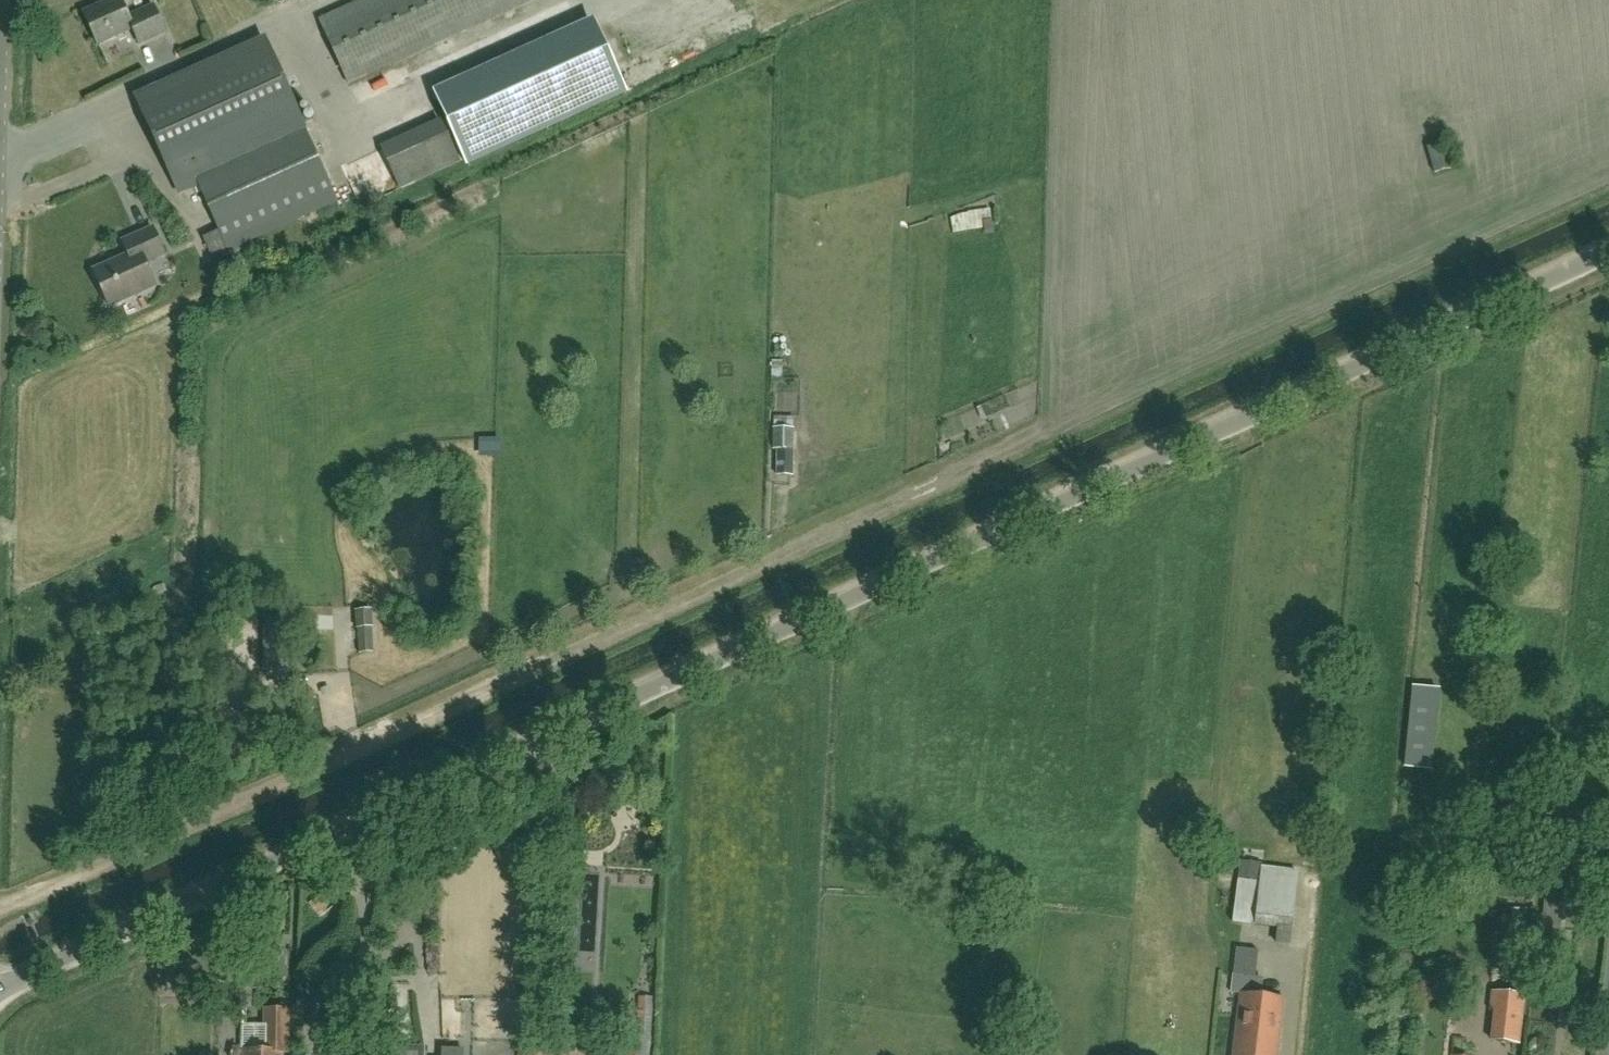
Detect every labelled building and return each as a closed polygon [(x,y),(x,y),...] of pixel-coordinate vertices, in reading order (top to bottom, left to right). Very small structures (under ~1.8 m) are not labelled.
[(121,0),(114,0),(84,14),(97,44),(133,28),(140,43),(164,32),(153,7),(129,18),(121,0)] [(320,20),(348,83),(531,0),(363,0),(320,20)] [(265,43),(137,100),(170,174),(171,176),(179,195),(199,187),(219,230),(202,237),(211,257),(228,249),(281,225),(301,216),(336,200),(298,116),(265,43)] [(93,271),(109,306),(155,286),(145,263),(164,253),(153,228),(123,242),(129,256),(93,271)] [(772,449),(777,449),(777,475),(792,475),(793,428),(773,427),(772,449)] [(357,610),(358,628),(357,628),(358,651),(372,651),(371,628),(370,609),(357,610)] [(179,726),(179,739),(187,738),(187,726),(179,726)] [(180,765),(180,786),(188,786),(188,764),(180,765)] [(1255,926),(1255,925),(1277,928),(1276,941),(1289,943),(1290,930),(1291,930),(1298,870),(1262,866),(1260,884),(1237,882),(1232,924),(1255,926)] [(289,948),(279,947),(239,946),(238,966),(288,968),(289,948)] [(1500,947),(1497,966),(1497,970),(1512,971),(1510,993),(1491,991),(1488,1010),(1493,1011),(1490,1041),(1520,1045),(1525,995),(1528,971),(1531,949),(1530,949),(1500,946),(1500,947)] [(1233,974),(1231,991),(1240,992),(1233,1054),(1277,1054),(1284,998),(1256,994),(1259,977),(1255,976),(1259,950),(1236,948),(1233,974)] [(242,1054),(281,1054),(281,1053),(287,1053),(288,1010),(265,1010),(265,1027),(243,1026),(242,1054)] [(407,1043),(371,1043),(371,1054),(426,1054),(426,1053),(407,1053),(407,1043)]
